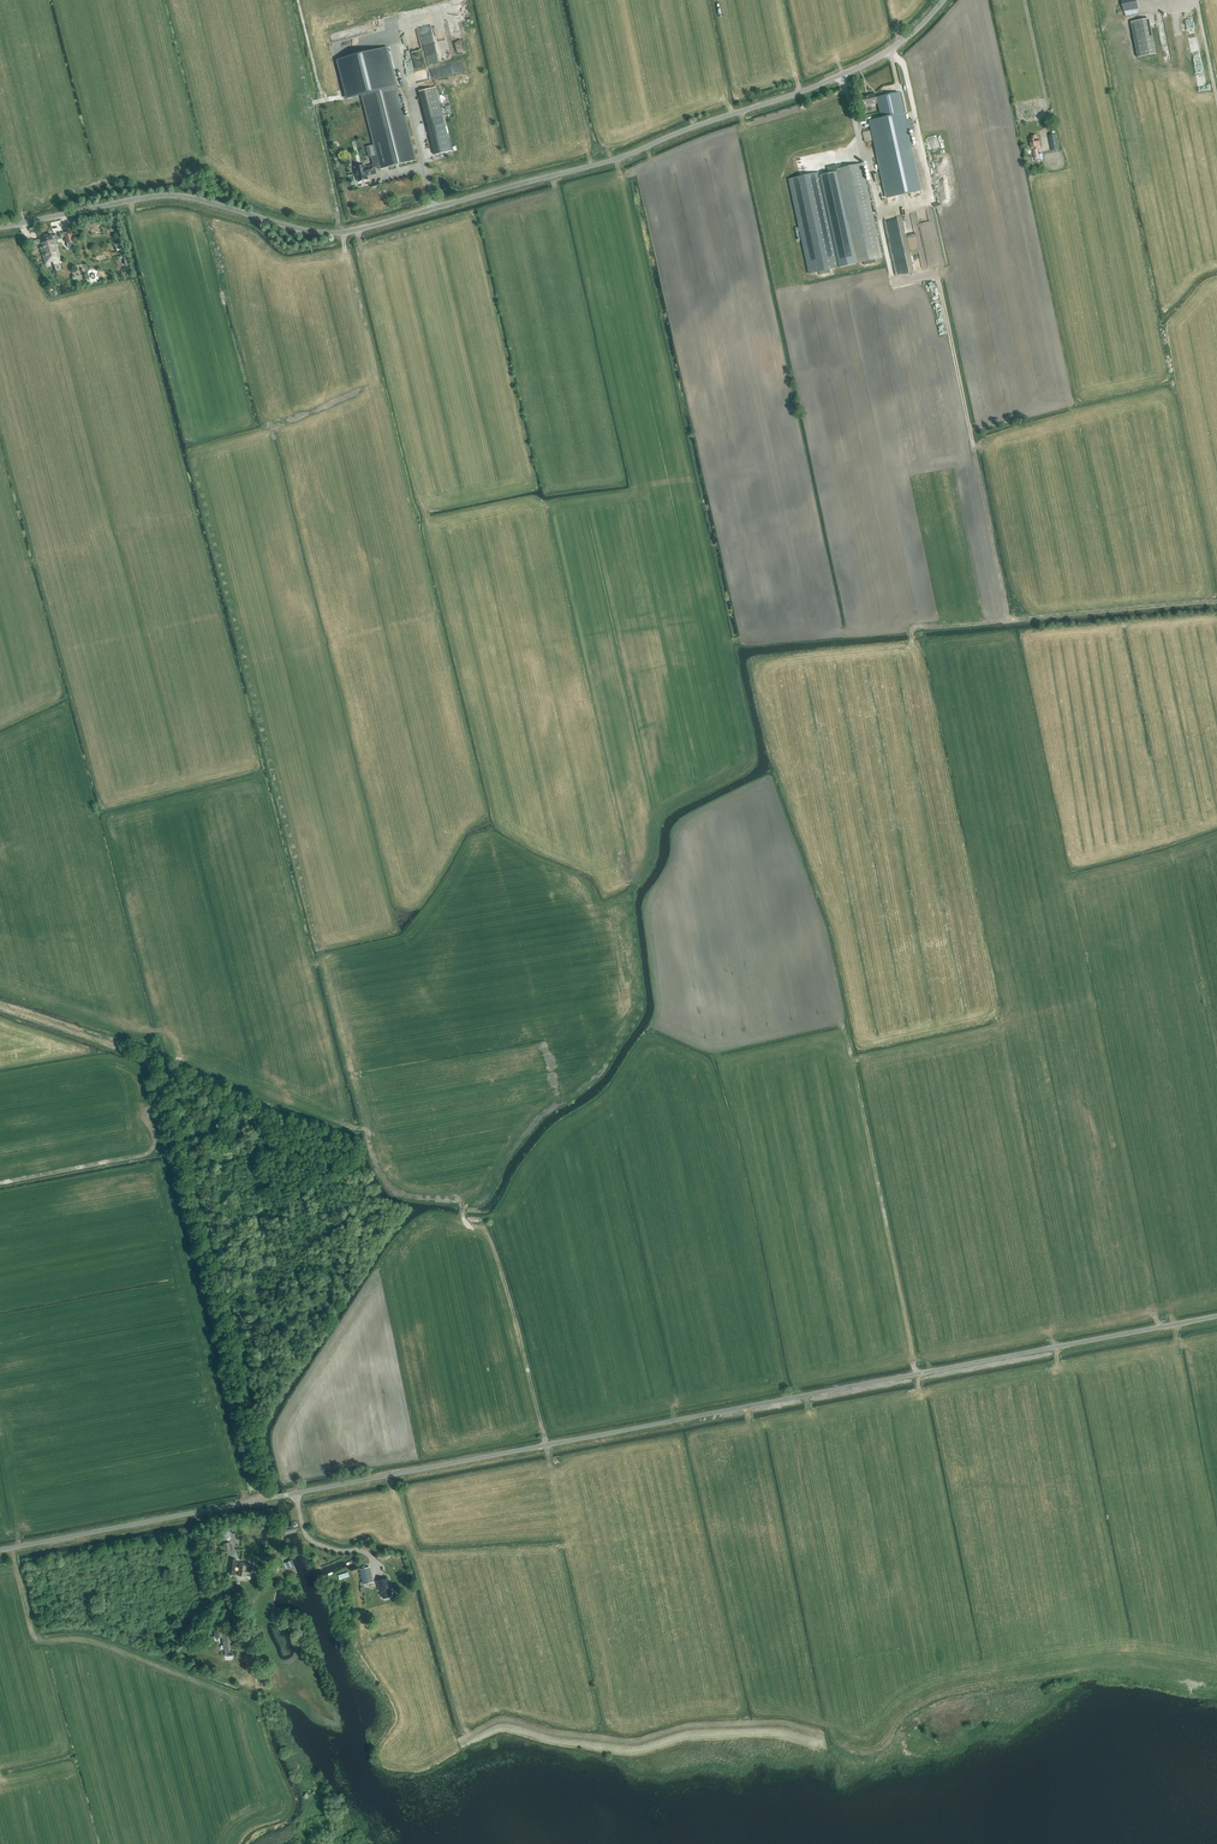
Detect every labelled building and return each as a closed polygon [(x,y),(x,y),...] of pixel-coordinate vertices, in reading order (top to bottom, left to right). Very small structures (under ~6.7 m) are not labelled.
[(1139,14),(1138,9),(1137,0),(1122,0),(1124,12),(1125,16),(1139,14)] [(1149,19),(1131,22),(1138,58),(1156,54),(1149,19)] [(380,169),(416,160),(415,160),(386,48),(337,60),(347,99),(362,95),(377,155),(374,156),(371,157),(373,166),(365,168),(364,165),(355,167),(359,182),(368,179),(367,175),(369,174),(369,175),(376,173),(374,168),(379,167),(380,169)] [(443,65),(445,75),(465,70),(462,60),(443,65)] [(419,91),(435,155),(451,151),(435,87),(419,91)] [(877,157),(911,150),(899,93),(892,95),(881,97),(881,98),(876,99),(875,95),(861,98),(863,106),(876,103),(876,101),(877,101),(881,118),(869,121),(877,157)] [(1056,138),(1057,138),(1057,134),(1049,136),(1052,151),(1058,150),(1056,138)] [(1033,149),(1041,147),(1039,138),(1037,138),(1037,136),(1032,137),(1033,142),(1032,142),(1033,149)] [(369,146),(371,157),(374,156),(377,155),(375,144),(369,146)] [(1036,162),(1043,160),(1042,154),(1039,155),(1038,150),(1033,151),(1035,159),(1036,162)] [(881,258),(862,163),(838,168),(837,165),(827,167),(828,173),(835,171),(854,264),(881,258)] [(891,178),(889,170),(875,173),(876,181),(891,178)] [(888,181),(887,181),(886,182),(884,182),(883,183),(882,184),(881,186),(880,187),(880,188),(880,190),(880,191),(880,193),(881,194),(881,195),(882,197),(884,198),(885,198),(886,199),(888,199),(889,199),(891,199),(892,199),(893,198),(895,197),(896,196),(896,195),(897,194),(898,192),(898,191),(898,189),(897,188),(897,186),(896,185),(895,184),(894,183),(893,182),(891,182),(890,181),(888,181)] [(96,231),(102,231),(102,222),(92,222),(92,229),(96,229),(96,231)] [(64,233),(67,244),(73,242),(70,231),(64,233)] [(45,264),(60,260),(56,246),(54,239),(52,240),(51,237),(50,234),(39,237),(41,243),(39,244),(45,264)] [(294,1565),(292,1560),(282,1564),(284,1569),(294,1565)] [(251,1574),(252,1570),(248,1570),(249,1564),(239,1562),(238,1567),(236,1567),(237,1562),(230,1561),(229,1569),(231,1570),(230,1574),(235,1575),(236,1571),(239,1571),(239,1575),(246,1576),(246,1574),(251,1574)] [(370,1567),(359,1569),(362,1582),(363,1584),(374,1581),(370,1567)] [(340,1580),(350,1576),(349,1571),(339,1575),(340,1580)] [(388,1589),(390,1588),(387,1578),(377,1580),(380,1591),(381,1590),(383,1598),(390,1596),(388,1589)] [(224,1650),(225,1650),(225,1654),(233,1654),(232,1649),(234,1649),(232,1634),(223,1635),(223,1629),(215,1630),(216,1637),(223,1637),(224,1650)]
